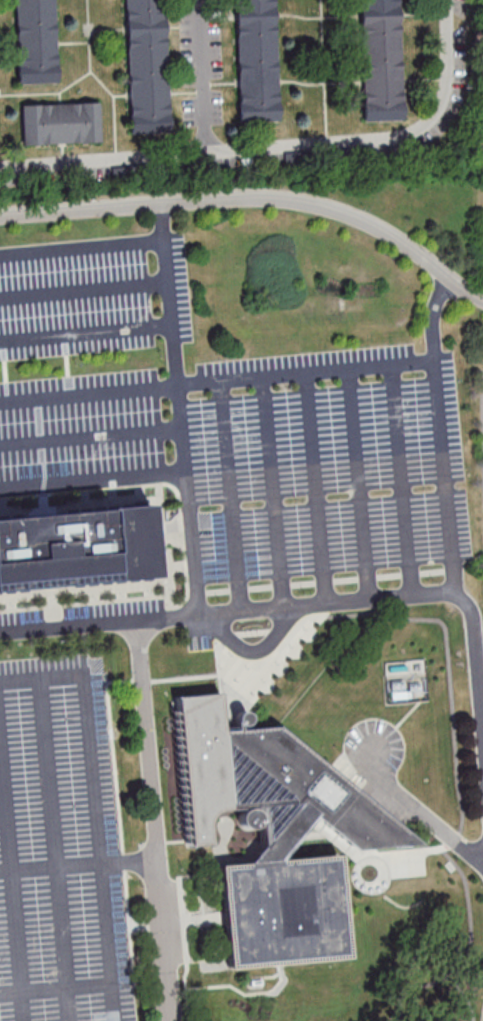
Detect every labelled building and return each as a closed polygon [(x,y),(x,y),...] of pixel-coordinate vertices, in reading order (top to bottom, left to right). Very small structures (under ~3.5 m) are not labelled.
[(16,83),(55,82),(53,0),(14,0),(16,83)] [(129,132),(169,131),(165,0),(125,0),(129,132)] [(274,0),(235,0),(238,122),(277,121),(274,0)] [(399,0),(359,0),(362,120),(402,119),(399,0)] [(100,142),(99,101),(21,103),(22,144),(100,142)] [(156,575),(0,591),(0,517),(149,503),(156,575)] [(344,958),(337,855),(285,859),(284,858),(309,819),(357,849),(439,844),(258,728),(249,728),(248,712),(238,712),(235,718),(235,725),(222,726),(220,693),(174,696),(184,847),(215,845),(212,812),(238,810),(239,824),(248,830),(256,829),(258,863),(220,866),(227,966),(344,958)]
